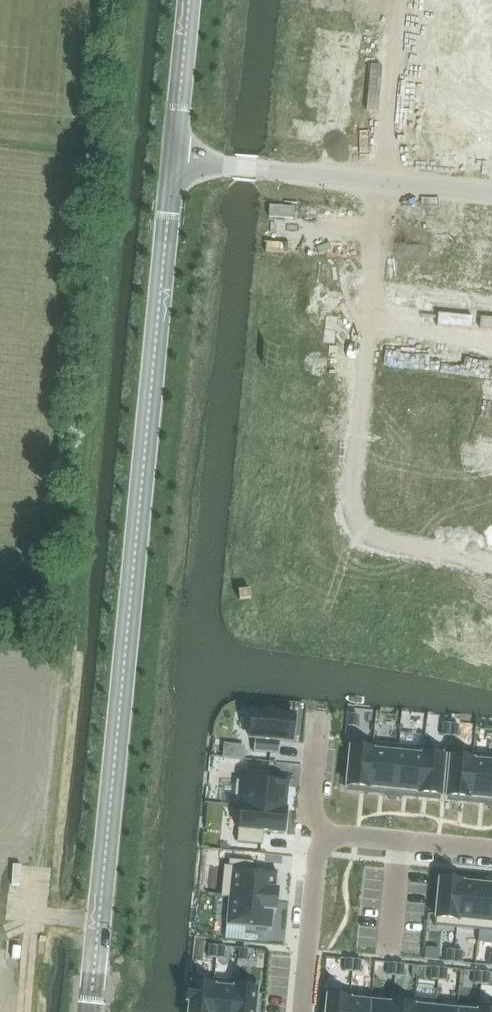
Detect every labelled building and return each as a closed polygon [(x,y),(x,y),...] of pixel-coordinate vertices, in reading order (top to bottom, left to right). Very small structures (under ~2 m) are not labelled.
[(323,10),(367,15),(368,0),(324,0),(323,10)] [(431,1),(429,23),(466,27),(468,5),(431,1)] [(367,15),(323,10),(321,33),(316,33),(315,47),(340,49),(341,36),(365,39),(367,15)] [(429,23),(427,45),(464,48),(466,27),(429,23)] [(427,45),(424,67),(461,71),(464,48),(427,45)] [(319,135),(323,98),(301,96),(298,133),(319,135)] [(341,138),(345,100),(323,98),(319,135),(341,138)] [(435,147),(438,109),(416,107),(412,144),(435,147)] [(456,149),(460,111),(438,109),(435,147),(456,149)] [(478,151),(481,113),(460,111),(456,149),(478,151)] [(481,114),(478,151),(491,152),(491,115),(481,114)] [(267,211),(264,248),(286,250),(290,213),(267,211)] [(290,213),(286,250),(308,252),(311,215),(290,213)] [(405,224),(401,262),(423,264),(427,226),(405,224)] [(427,226),(423,264),(445,266),(448,228),(427,226)] [(448,228),(445,266),(466,268),(470,231),(448,228)] [(470,231),(466,268),(488,270),(491,233),(470,231)] [(288,302),(286,316),(291,316),(289,339),(333,343),(335,320),(311,317),(313,305),(288,302)] [(389,425),(386,446),(424,450),(426,428),(394,425),(389,425)] [(384,468),(382,490),(419,494),(421,471),(384,468)] [(423,600),(417,625),(431,628),(432,623),(454,629),(465,586),(441,580),(436,603),(423,600)] [(454,629),(476,634),(475,639),(489,642),(491,629),(491,617),(482,615),(488,592),(465,586),(454,629)] [(252,711),(249,738),(255,738),(253,751),(279,754),(280,741),(291,742),(294,715),(252,711)] [(349,714),(348,726),(356,727),(357,715),(349,714)] [(443,724),(442,736),(449,736),(450,724),(443,724)] [(450,724),(449,736),(457,737),(458,725),(450,724)] [(350,741),(346,786),(368,788),(373,743),(350,741)] [(373,743),(368,788),(393,791),(398,745),(373,743)] [(244,747),(223,745),(222,757),(243,759),(244,747)] [(398,745),(393,791),(419,793),(423,748),(398,745)] [(423,748),(419,793),(441,795),(446,750),(423,748)] [(450,751),(446,796),(468,798),(473,753),(450,751)] [(468,798),(491,800),(491,755),(473,753),(468,798)] [(237,781),(234,806),(241,806),(242,805),(285,810),(288,786),(267,784),(268,771),(245,769),(244,782),(237,781)] [(241,806),(238,842),(261,844),(263,831),(283,833),(285,810),(242,805),(241,806)] [(225,867),(222,896),(229,897),(229,896),(277,900),(278,889),(275,889),(277,871),(275,871),(275,872),(253,870),(254,862),(229,859),(228,867),(225,867)] [(439,881),(434,926),(457,928),(461,883),(439,881)] [(461,883),(457,928),(478,930),(483,885),(461,883)] [(478,930),(491,931),(491,886),(483,885),(478,930)] [(229,897),(226,932),(243,934),(243,926),(270,928),(270,929),(271,929),(273,911),(275,911),(277,900),(229,896),(229,897)] [(210,945),(208,957),(216,958),(217,946),(210,945)] [(217,946),(216,958),(224,959),(225,947),(217,946)] [(240,948),(239,960),(247,961),(248,949),(240,948)] [(447,950),(446,962),(453,962),(455,950),(447,950)] [(455,950),(453,962),(461,963),(462,951),(455,950)] [(345,959),(344,971),(352,971),(353,959),(345,959)] [(353,959),(352,971),(360,972),(361,960),(353,959)] [(389,963),(387,975),(395,976),(396,964),(389,963)] [(396,964),(395,976),(403,976),(404,965),(396,964)] [(431,967),(430,979),(438,980),(439,968),(431,967)] [(439,968),(438,980),(446,981),(447,969),(439,968)] [(474,971),(473,983),(481,984),(482,972),(474,971)] [(482,972),(481,984),(489,985),(490,973),(482,972)] [(188,1011),(211,1011),(214,979),(191,976),(190,987),(189,987),(187,1002),(189,1002),(188,1011)] [(211,1011),(232,1011),(235,981),(214,979),(211,1011)] [(232,1011),(255,1011),(258,983),(235,981),(232,1011)] [(325,1011),(348,1011),(350,992),(327,990),(325,1011)] [(348,1011),(370,1011),(371,994),(350,992),(348,1011)] [(370,1011),(391,1011),(393,996),(371,994),(370,1011)] [(414,998),(393,996),(391,1011),(413,1011),(414,998)] [(413,1011),(435,1011),(436,1000),(414,998),(413,1011)] [(457,1002),(436,1000),(435,1011),(457,1011),(457,1002)] [(457,1011),(478,1011),(479,1005),(457,1002),(457,1011)]
